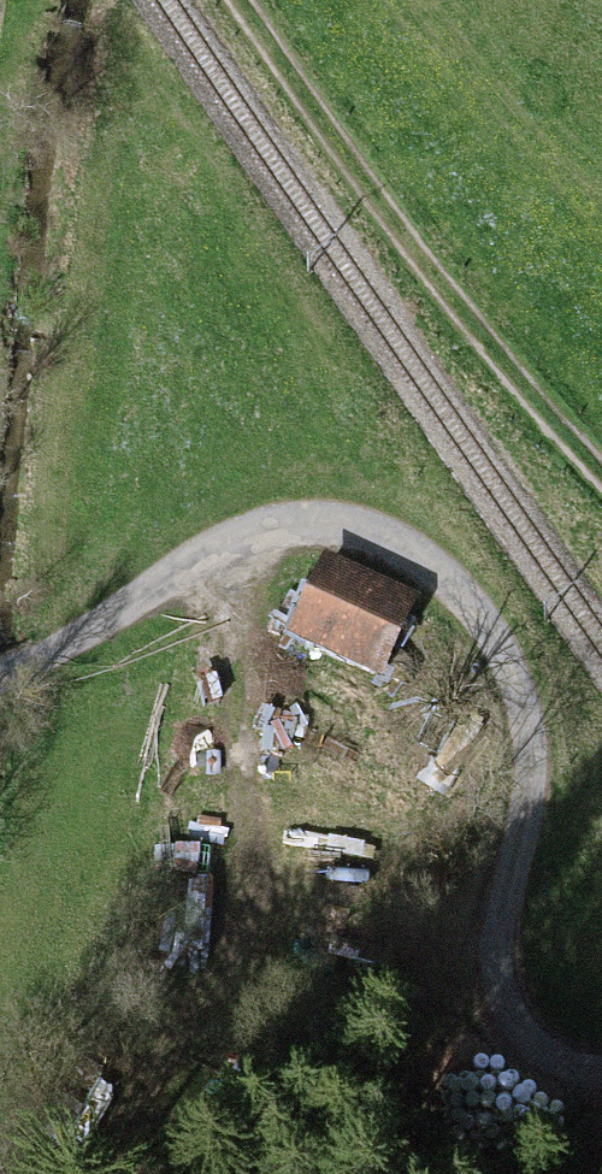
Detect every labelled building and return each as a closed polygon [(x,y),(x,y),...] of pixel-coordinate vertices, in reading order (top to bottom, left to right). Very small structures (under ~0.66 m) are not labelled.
[(303,626),(381,662),(408,601),(332,566),(303,626)]
